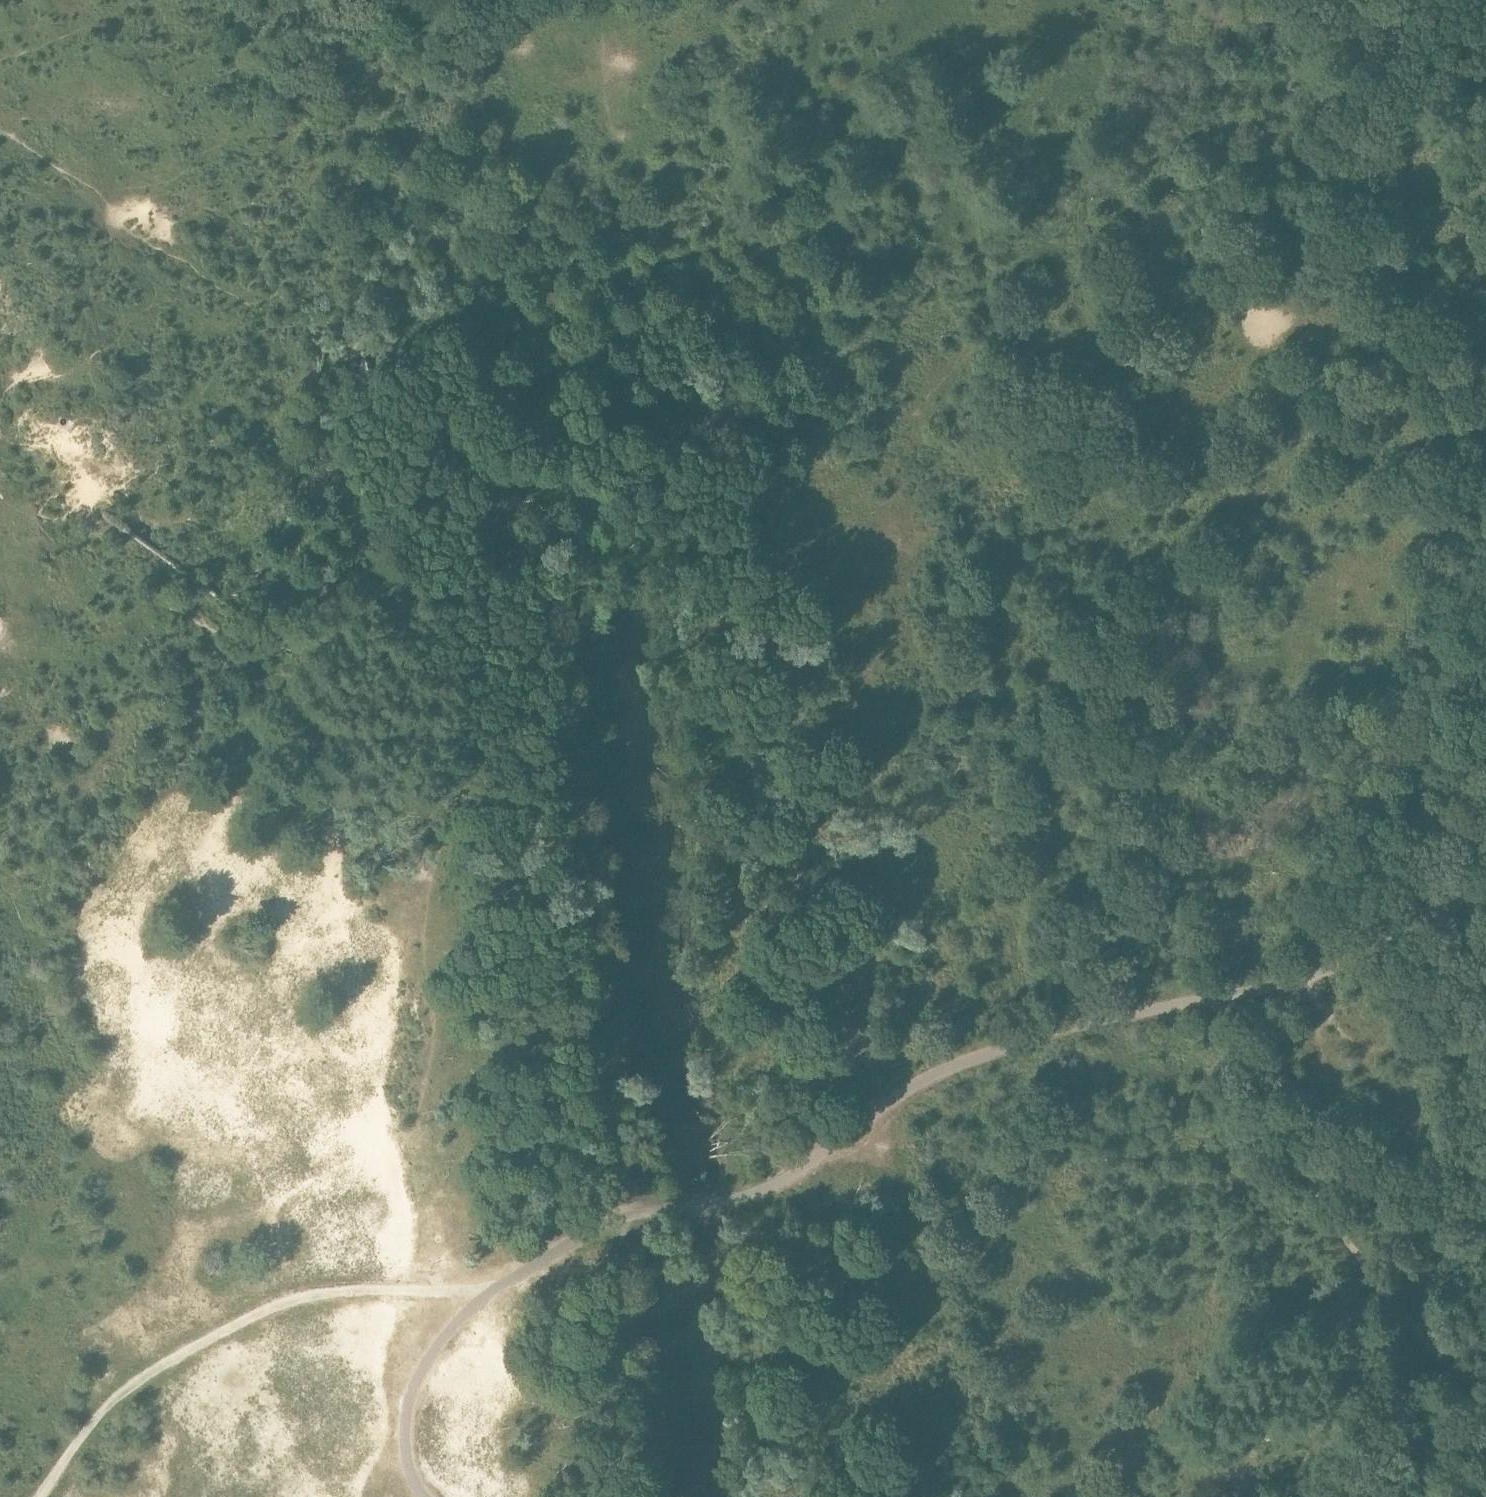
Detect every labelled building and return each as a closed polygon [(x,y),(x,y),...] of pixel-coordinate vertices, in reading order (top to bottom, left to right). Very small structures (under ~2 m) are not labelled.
[(320,312),(314,318),(320,323),(325,318),(326,317),(327,317),(327,316),(326,314),(325,315),(324,316),(320,312)] [(339,331),(329,321),(323,326),(334,337),(339,331)] [(349,330),(344,324),(338,330),(344,336),(349,330)] [(361,352),(366,346),(361,341),(355,346),(361,352)] [(364,367),(370,361),(359,350),(353,356),(364,367)] [(367,370),(372,376),(378,370),(374,366),(375,366),(376,365),(374,363),(373,364),(372,365),(367,370)] [(77,414),(69,420),(66,417),(63,416),(60,418),(59,422),(66,432),(73,427),(72,425),(80,419),(77,414)] [(582,535),(592,538),(596,525),(589,523),(585,525),(582,535)]
